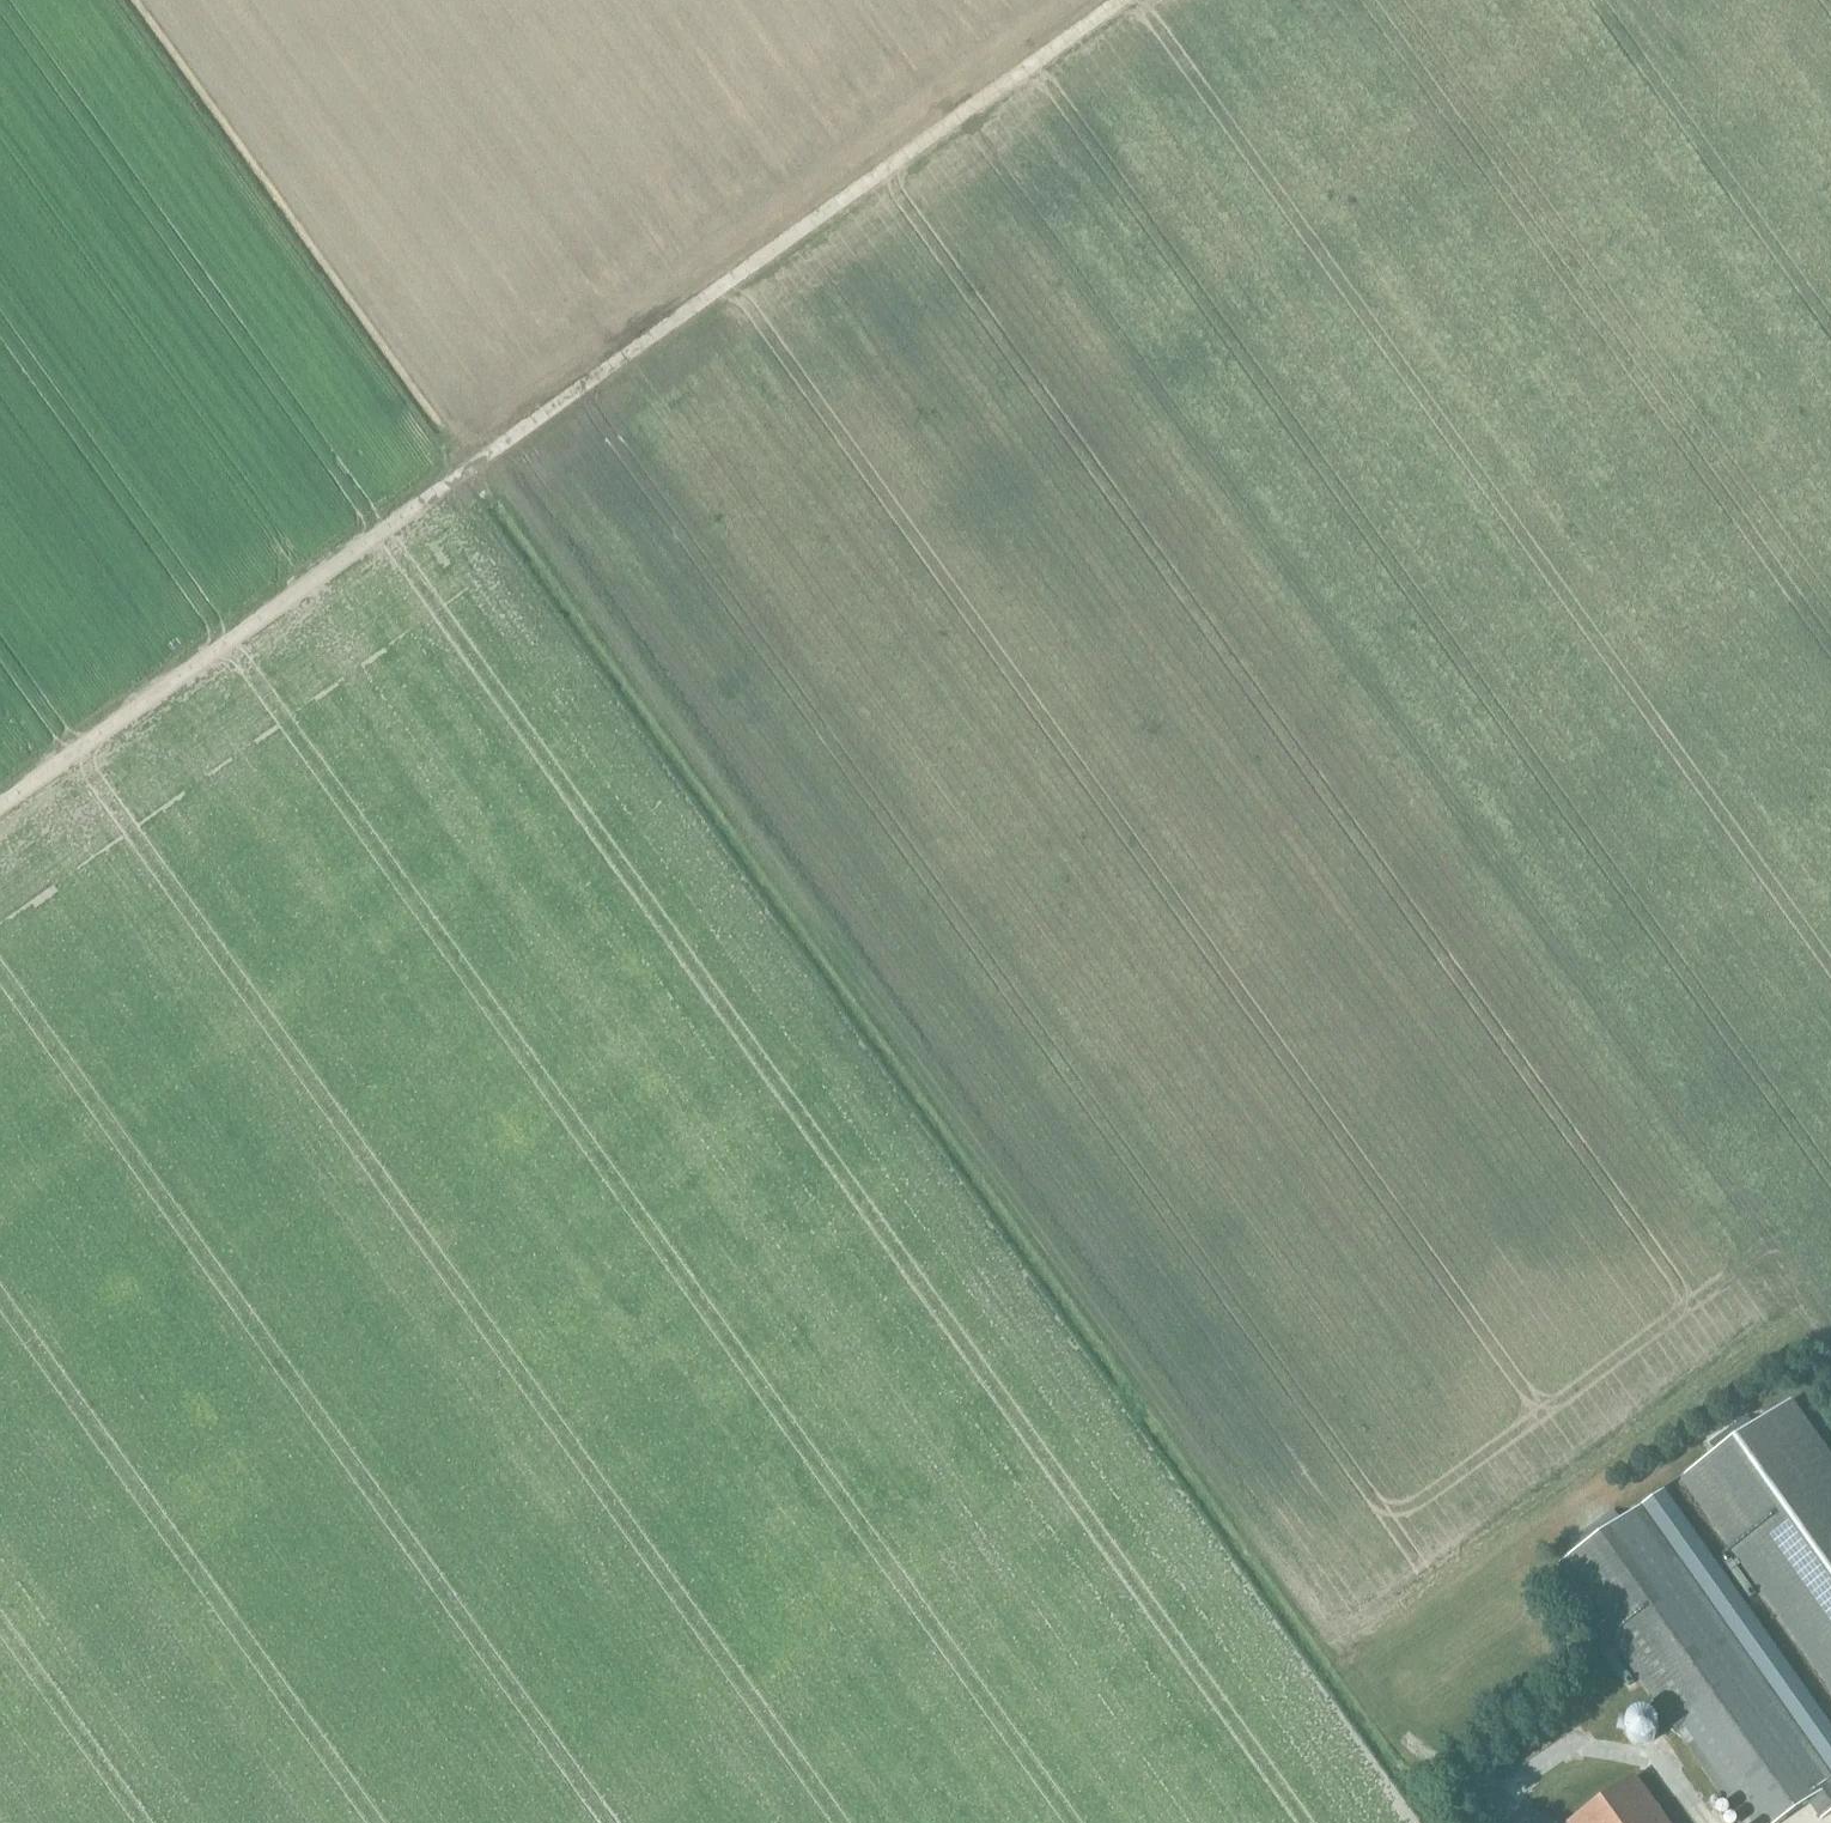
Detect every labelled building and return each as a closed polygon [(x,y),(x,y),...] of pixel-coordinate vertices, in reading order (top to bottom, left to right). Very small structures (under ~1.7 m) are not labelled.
[(1683,1478),(1830,1688),(1830,1466),(1788,1404),(1683,1478)] [(1667,1488),(1560,1564),(1744,1822),(1779,1822),(1810,1801),(1823,1819),(1830,1813),(1830,1719),(1667,1488)] [(1639,1744),(1642,1745),(1644,1744),(1646,1744),(1649,1743),(1651,1742),(1653,1740),(1655,1738),(1656,1736),(1657,1734),(1658,1732),(1658,1729),(1658,1727),(1658,1724),(1657,1722),(1656,1720),(1655,1718),(1653,1716),(1651,1714),(1649,1713),(1647,1712),(1644,1712),(1642,1711),(1639,1712),(1637,1712),(1634,1713),(1632,1714),(1630,1716),(1629,1718),(1627,1720),(1626,1722),(1626,1724),(1625,1727),(1625,1729),(1626,1732),(1626,1734),(1627,1736),(1629,1738),(1630,1740),(1632,1742),(1634,1743),(1637,1744),(1639,1744)] [(1636,1778),(1572,1822),(1669,1822),(1636,1778)] [(1727,1819),(1705,1784),(1678,1801),(1692,1822),(1719,1822),(1727,1819)]
